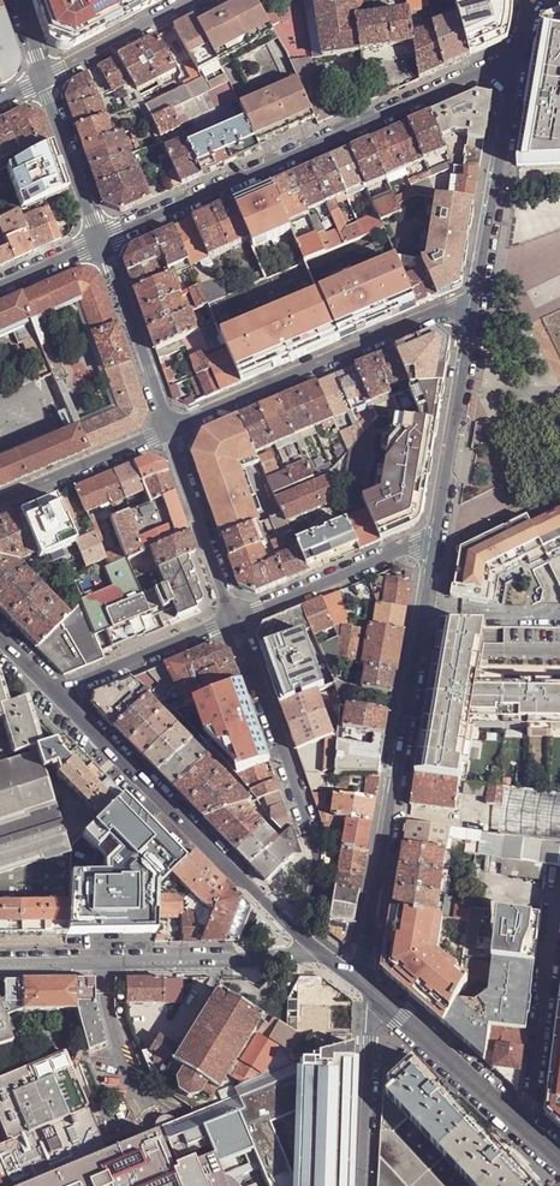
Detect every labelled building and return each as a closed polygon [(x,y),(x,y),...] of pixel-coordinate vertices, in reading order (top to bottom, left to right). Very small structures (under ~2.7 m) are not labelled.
[(71,48),(71,49),(102,32),(100,28),(118,19),(120,23),(163,0),(82,0),(77,3),(75,0),(32,0),(46,38),(47,39),(71,48)] [(216,15),(236,52),(274,33),(271,27),(255,0),(246,0),(216,15)] [(271,27),(278,23),(265,0),(255,0),(271,27)] [(314,59),(314,60),(323,58),(314,0),(305,0),(310,32),(311,36),(314,59)] [(323,59),(360,53),(361,52),(361,51),(357,22),(358,22),(356,14),(359,13),(362,10),(363,6),(362,2),(359,0),(314,0),(323,58),(323,59)] [(454,3),(456,12),(458,17),(462,32),(469,58),(475,55),(475,57),(507,42),(510,31),(512,18),(512,6),(511,0),(453,0),(454,3)] [(12,33),(4,10),(0,12),(0,39),(12,33)] [(371,49),(371,51),(414,43),(413,36),(412,30),(410,19),(409,13),(358,22),(357,22),(361,51),(371,49)] [(559,14),(543,19),(543,21),(559,24),(559,23),(559,14)] [(197,25),(217,61),(236,52),(216,15),(197,25)] [(445,68),(469,58),(462,32),(458,17),(455,18),(434,27),(435,30),(445,68)] [(410,19),(412,30),(419,29),(417,18),(410,19)] [(100,28),(102,32),(120,23),(118,19),(100,28)] [(194,19),(175,29),(195,65),(201,74),(201,75),(211,93),(230,85),(217,61),(197,25),(194,19)] [(530,85),(520,144),(517,157),(517,165),(559,164),(559,24),(543,21),(543,19),(540,21),(537,62),(530,85)] [(420,80),(445,68),(435,30),(413,36),(414,43),(416,57),(420,80)] [(279,41),(311,36),(310,32),(277,38),(279,41)] [(12,33),(0,39),(0,85),(0,86),(3,84),(10,78),(15,70),(18,61),(19,51),(12,33)] [(313,114),(318,126),(335,118),(309,59),(314,59),(311,36),(279,41),(287,56),(288,58),(298,81),(313,114)] [(71,48),(47,39),(47,42),(48,44),(52,47),(60,50),(63,50),(65,51),(69,50),(71,48)] [(176,73),(157,39),(138,49),(157,83),(176,73)] [(157,83),(138,49),(120,59),(134,85),(136,88),(138,92),(157,83)] [(374,65),(371,51),(371,49),(361,51),(361,52),(360,53),(363,66),(374,65)] [(134,85),(120,59),(102,68),(104,73),(115,94),(124,90),(134,85)] [(195,65),(187,69),(191,79),(201,74),(195,65)] [(147,109),(154,121),(173,111),(193,102),(211,93),(201,75),(201,74),(191,79),(182,83),(183,84),(181,85),(183,89),(174,94),(147,109)] [(77,130),(105,120),(98,102),(93,92),(89,81),(87,76),(74,83),(67,101),(77,130)] [(279,90),(294,123),(313,114),(298,81),(279,90)] [(124,90),(125,93),(136,88),(134,85),(124,90)] [(230,85),(211,93),(193,102),(173,111),(180,127),(237,100),(230,85)] [(100,101),(103,99),(99,90),(93,92),(98,102),(100,101)] [(279,90),(241,107),(247,121),(255,140),(294,123),(279,90)] [(468,141),(484,143),(491,98),(477,95),(473,96),(451,106),(444,109),(441,110),(430,114),(441,139),(451,135),(455,133),(468,136),(468,141)] [(107,119),(113,117),(106,99),(103,99),(100,101),(107,119)] [(138,108),(146,106),(142,99),(131,104),(128,99),(124,101),(128,112),(138,108)] [(98,102),(105,120),(107,119),(100,101),(98,102)] [(155,124),(154,121),(147,109),(146,106),(138,108),(147,127),(149,126),(155,124)] [(39,151),(52,144),(41,114),(25,107),(2,119),(18,152),(19,154),(36,145),(37,147),(39,151)] [(181,129),(180,127),(173,111),(154,121),(155,124),(161,138),(166,136),(181,129)] [(430,114),(409,124),(425,161),(447,151),(441,139),(430,114)] [(2,119),(0,120),(0,161),(18,152),(2,119)] [(114,139),(107,119),(105,120),(77,130),(85,149),(114,139)] [(255,140),(247,121),(189,146),(203,177),(260,152),(256,141),(255,140)] [(159,145),(164,143),(164,142),(161,138),(155,124),(149,126),(157,145),(159,145)] [(409,124),(390,133),(405,169),(425,161),(409,124)] [(142,134),(140,129),(130,133),(133,140),(143,137),(142,134)] [(390,133),(371,141),(386,177),(405,169),(390,133)] [(124,135),(114,139),(85,149),(92,169),(131,155),(124,135)] [(203,177),(189,146),(186,141),(167,150),(173,163),(176,171),(183,186),(203,177)] [(371,141),(351,150),(366,186),(368,189),(388,180),(386,177),(371,141)] [(465,158),(463,169),(479,171),(481,162),(484,143),(468,141),(467,147),(465,158)] [(173,163),(167,150),(164,143),(159,145),(167,164),(173,163)] [(9,216),(17,212),(37,203),(45,199),(68,190),(52,144),(39,151),(36,152),(22,160),(15,164),(9,167),(4,170),(0,172),(0,189),(8,212),(9,216)] [(351,150),(332,159),(347,195),(364,187),(366,186),(351,150)] [(92,169),(99,189),(139,175),(131,155),(92,169)] [(332,159),(311,168),(328,204),(335,201),(347,195),(332,159)] [(429,171),(431,177),(453,167),(451,161),(429,171)] [(166,175),(176,171),(173,163),(167,164),(163,166),(165,174),(166,175)] [(154,178),(165,174),(163,166),(151,170),(154,178)] [(311,168),(292,177),(308,213),(315,210),(328,204),(311,168)] [(463,180),(477,182),(479,172),(465,169),(463,180)] [(166,175),(172,191),(183,186),(176,171),(166,175)] [(429,171),(422,175),(424,180),(426,179),(431,177),(429,171)] [(122,214),(153,200),(142,173),(139,175),(99,189),(105,207),(122,214)] [(422,175),(410,180),(412,186),(424,180),(422,175)] [(292,177),(273,185),(281,203),(290,224),(310,215),(308,213),(292,177)] [(412,186),(414,190),(417,197),(433,199),(426,179),(424,180),(412,186)] [(452,179),(449,201),(455,201),(458,179),(452,179)] [(458,179),(455,201),(470,203),(474,204),(477,182),(463,180),(458,179)] [(264,237),(267,244),(293,232),(290,224),(281,203),(273,185),(262,191),(263,195),(253,200),(245,204),(243,199),(233,203),(241,221),(250,242),(251,243),(264,237)] [(414,190),(396,199),(399,205),(417,197),(414,190)] [(251,195),(253,200),(263,195),(262,191),(251,195)] [(393,193),(373,202),(375,206),(395,196),(393,193)] [(243,199),(245,204),(253,200),(251,195),(243,199)] [(376,210),(379,215),(382,222),(402,213),(399,205),(396,199),(395,196),(375,206),(376,210)] [(385,228),(397,258),(402,270),(416,265),(414,259),(421,260),(422,262),(427,260),(437,200),(433,199),(417,197),(399,205),(402,213),(382,222),(385,228)] [(40,211),(53,243),(61,239),(45,199),(37,203),(40,211)] [(425,270),(436,295),(457,285),(455,280),(457,279),(467,222),(471,223),(473,214),(468,213),(470,203),(455,201),(449,201),(437,200),(427,260),(422,262),(424,267),(425,270)] [(335,201),(328,204),(330,210),(335,220),(337,225),(344,221),(335,201)] [(17,212),(20,221),(40,211),(37,203),(17,212)] [(233,203),(214,212),(231,251),(250,242),(241,221),(233,203)] [(328,204),(315,210),(318,218),(327,214),(326,212),(330,210),(328,204)] [(318,235),(319,239),(326,236),(318,218),(315,210),(308,213),(310,215),(311,218),(312,221),(314,227),(315,228),(318,235)] [(335,220),(330,210),(326,212),(327,214),(330,222),(335,220)] [(20,221),(33,252),(53,243),(40,211),(20,221)] [(14,260),(33,252),(20,221),(17,212),(9,216),(0,220),(0,228),(0,229),(8,247),(14,260)] [(9,216),(8,212),(1,215),(0,215),(0,220),(9,216)] [(214,212),(195,221),(211,259),(231,251),(214,212)] [(360,224),(361,227),(365,237),(385,228),(382,222),(379,215),(375,217),(360,224)] [(195,221),(175,229),(190,262),(192,268),(203,263),(211,259),(195,221)] [(337,225),(339,230),(341,236),(349,232),(344,221),(337,225)] [(471,223),(467,222),(457,279),(455,280),(457,285),(436,295),(438,299),(461,289),(471,223)] [(341,236),(346,246),(364,238),(365,237),(361,227),(349,232),(341,236)] [(333,323),(338,334),(355,327),(357,332),(366,328),(364,323),(389,312),(391,317),(400,313),(398,308),(415,301),(406,279),(403,271),(402,270),(397,258),(385,228),(365,237),(364,238),(346,246),(327,254),(307,263),(318,289),(320,294),(322,299),(333,323)] [(175,229),(156,238),(165,259),(169,269),(170,270),(190,262),(175,229)] [(319,239),(327,254),(346,246),(341,236),(339,230),(326,236),(319,239)] [(318,235),(298,243),(307,263),(327,254),(319,239),(318,235)] [(251,243),(254,250),(267,244),(264,237),(251,243)] [(165,259),(156,238),(133,248),(125,264),(129,275),(154,264),(165,259)] [(14,260),(8,247),(0,250),(0,266),(14,260)] [(215,267),(211,259),(203,263),(206,271),(215,267)] [(422,262),(421,260),(414,259),(416,265),(416,267),(417,269),(424,267),(422,262)] [(154,264),(129,275),(135,293),(161,281),(157,274),(156,271),(154,264)] [(215,267),(206,271),(204,273),(209,285),(220,280),(215,267)] [(189,269),(194,282),(198,281),(192,268),(189,269)] [(82,269),(72,274),(80,297),(93,334),(115,326),(98,277),(82,269)] [(418,307),(438,299),(436,295),(425,270),(406,279),(415,301),(418,307)] [(254,276),(258,285),(267,281),(263,271),(254,276)] [(72,274),(20,297),(29,320),(34,317),(74,299),(80,297),(72,274)] [(161,281),(135,293),(142,312),(178,296),(183,295),(175,275),(172,276),(161,281)] [(209,285),(201,288),(209,306),(228,298),(224,290),(220,280),(209,285)] [(224,290),(228,298),(237,294),(234,286),(224,290)] [(201,288),(200,287),(197,288),(191,291),(192,294),(195,300),(200,310),(209,306),(201,288)] [(271,316),(292,363),(301,359),(308,355),(306,350),(318,344),(329,339),(332,345),(341,341),(338,335),(338,334),(333,323),(322,299),(320,294),(311,298),(313,303),(306,306),(306,307),(290,314),(288,308),(281,312),(271,316)] [(142,312),(149,332),(186,316),(178,296),(142,312)] [(20,297),(0,306),(0,333),(23,323),(29,320),(20,297)] [(93,334),(80,297),(74,299),(112,406),(118,404),(105,369),(93,334)] [(200,310),(195,300),(190,302),(195,312),(198,311),(200,310)] [(338,335),(341,341),(371,328),(378,325),(384,322),(397,316),(404,314),(412,310),(418,307),(415,301),(398,308),(400,313),(391,317),(389,312),(364,323),(366,328),(357,332),(355,327),(338,334),(338,335)] [(304,302),(288,308),(290,314),(306,307),(306,306),(304,302)] [(186,316),(149,332),(156,352),(163,350),(170,347),(184,340),(202,333),(193,313),(186,316)] [(228,352),(240,378),(256,371),(272,364),(275,370),(292,363),(271,316),(261,320),(255,323),(257,329),(240,336),(225,343),(226,348),(228,352)] [(34,317),(29,320),(41,348),(49,366),(54,364),(34,317)] [(41,348),(29,320),(23,323),(25,328),(31,340),(35,351),(41,348)] [(25,328),(23,323),(0,333),(0,339),(25,328)] [(255,323),(238,330),(240,336),(257,329),(255,323)] [(93,334),(105,369),(128,361),(115,326),(93,334)] [(222,337),(217,326),(209,330),(214,343),(223,339),(222,337)] [(238,330),(222,337),(223,339),(225,343),(240,336),(238,330)] [(406,379),(410,389),(420,388),(424,388),(438,387),(438,386),(443,386),(450,343),(447,341),(436,331),(420,337),(393,349),(401,368),(404,375),(406,379)] [(202,333),(184,340),(187,348),(192,359),(205,354),(206,356),(212,353),(208,345),(202,333)] [(212,353),(226,348),(225,343),(223,339),(214,343),(208,345),(212,353)] [(318,344),(320,350),(332,345),(329,339),(318,344)] [(42,378),(46,377),(35,351),(31,340),(22,344),(38,380),(42,378)] [(187,348),(184,340),(170,347),(174,355),(180,353),(180,351),(187,348)] [(306,350),(308,355),(320,350),(318,344),(306,350)] [(170,347),(163,350),(167,357),(168,358),(174,355),(170,347)] [(49,366),(41,348),(35,351),(46,377),(52,374),(49,366)] [(393,349),(374,358),(387,388),(406,379),(404,375),(401,368),(393,349)] [(163,350),(156,352),(160,361),(167,357),(163,350)] [(222,393),(242,384),(228,352),(208,361),(213,370),(222,393)] [(201,375),(213,370),(208,361),(206,356),(205,354),(192,359),(191,360),(195,369),(198,377),(201,375)] [(374,358),(355,366),(370,403),(371,403),(390,394),(387,388),(374,358)] [(146,412),(128,361),(105,369),(118,404),(120,410),(76,428),(86,451),(139,428),(146,412)] [(56,382),(61,379),(64,379),(57,362),(54,364),(49,366),(52,374),(56,382)] [(272,364),(256,371),(258,377),(275,370),(272,364)] [(355,366),(336,375),(351,410),(352,411),(370,403),(355,366)] [(176,381),(172,369),(168,370),(164,372),(168,385),(176,381)] [(211,398),(222,393),(213,370),(201,375),(211,398)] [(256,371),(240,378),(242,384),(258,377),(256,371)] [(61,411),(68,409),(56,382),(52,374),(46,377),(61,411)] [(316,384),(331,419),(351,410),(336,375),(316,384)] [(64,416),(61,411),(46,377),(42,378),(60,418),(64,416)] [(68,409),(74,423),(79,421),(61,379),(56,382),(68,409)] [(177,386),(182,398),(189,395),(184,383),(177,386)] [(316,384),(297,392),(313,428),(332,420),(331,419),(316,384)] [(177,386),(170,389),(173,400),(176,401),(182,398),(177,386)] [(374,530),(379,542),(396,535),(394,530),(408,524),(415,515),(422,516),(426,491),(428,478),(435,436),(443,386),(438,386),(438,387),(424,388),(420,388),(410,389),(396,395),(407,420),(400,419),(394,419),(392,432),(390,431),(380,494),(362,502),(363,504),(366,512),(371,523),(374,530)] [(278,401),(294,436),(313,428),(297,392),(278,401)] [(190,407),(197,404),(194,397),(186,400),(184,404),(190,407)] [(278,401),(259,409),(275,446),(295,437),(294,436),(278,401)] [(120,410),(118,404),(112,406),(79,421),(74,423),(76,428),(120,410)] [(70,431),(76,428),(74,423),(68,409),(61,411),(64,416),(68,426),(70,431)] [(259,409),(239,417),(241,420),(256,454),(275,446),(259,409)] [(375,413),(376,416),(381,417),(394,419),(400,419),(397,409),(375,413)] [(374,412),(358,425),(362,435),(368,428),(377,418),(376,416),(375,413),(374,412)] [(196,456),(226,539),(256,526),(270,520),(283,515),(277,502),(274,496),(274,494),(268,481),(266,476),(258,458),(256,454),(241,420),(207,434),(196,456)] [(356,422),(341,439),(347,453),(355,443),(362,435),(358,425),(356,422)] [(70,431),(68,426),(0,455),(0,461),(70,431)] [(86,451),(76,428),(70,431),(0,461),(0,488),(86,451)] [(294,436),(295,437),(297,444),(305,441),(316,436),(313,428),(294,436)] [(348,497),(357,498),(360,480),(363,481),(371,429),(368,428),(362,435),(355,443),(347,453),(344,476),(325,473),(328,479),(335,495),(343,496),(348,497)] [(295,437),(275,446),(278,452),(283,450),(297,444),(295,437)] [(305,441),(297,444),(298,445),(299,448),(300,449),(307,446),(305,441)] [(283,450),(278,452),(283,463),(283,464),(289,462),(283,450)] [(258,458),(266,476),(277,471),(269,453),(258,458)] [(147,457),(133,463),(142,483),(167,472),(165,464),(147,457)] [(133,463),(114,471),(126,500),(145,492),(145,491),(142,483),(133,463)] [(287,472),(287,473),(293,487),(299,485),(313,479),(306,464),(290,470),(287,472)] [(92,481),(75,488),(86,512),(86,513),(106,505),(107,508),(114,505),(126,500),(114,471),(92,481)] [(150,503),(174,492),(167,472),(142,483),(145,491),(145,492),(150,503)] [(287,473),(268,481),(274,494),(274,496),(293,487),(287,473)] [(299,485),(302,491),(315,484),(313,478),(313,479),(299,485)] [(302,491),(277,502),(283,515),(287,523),(338,501),(335,495),(328,479),(315,484),(302,491)] [(176,538),(189,532),(174,492),(150,503),(131,511),(129,512),(140,542),(173,529),(176,538)] [(64,493),(56,496),(68,526),(77,522),(64,493)] [(56,496),(18,513),(36,554),(38,562),(41,562),(57,562),(63,562),(64,565),(82,556),(76,543),(75,541),(69,526),(68,526),(56,496)] [(490,601),(495,572),(544,549),(546,555),(547,557),(559,551),(559,501),(530,516),(462,547),(454,595),(490,601)] [(107,508),(109,513),(117,510),(114,505),(107,508)] [(121,509),(124,515),(129,512),(131,511),(129,506),(121,509)] [(128,557),(129,559),(143,553),(144,552),(140,542),(129,512),(124,515),(112,520),(122,548),(126,558),(128,557)] [(360,550),(379,542),(374,530),(371,523),(366,512),(347,520),(348,523),(358,545),(360,550)] [(15,562),(16,562),(36,554),(18,513),(0,521),(0,527),(15,562)] [(287,523),(283,515),(270,520),(279,539),(281,538),(284,537),(291,533),(287,523)] [(394,530),(396,535),(406,531),(408,530),(412,528),(414,527),(416,525),(418,522),(419,521),(420,520),(421,518),(422,516),(415,515),(408,524),(394,530)] [(89,520),(94,533),(99,543),(105,540),(95,518),(89,520)] [(84,521),(87,527),(90,535),(94,533),(89,520),(89,519),(84,521)] [(69,526),(75,541),(90,535),(87,527),(81,529),(77,522),(68,526),(69,526)] [(306,567),(358,545),(348,523),(297,545),(298,549),(306,567)] [(226,539),(222,541),(229,561),(260,547),(265,546),(256,526),(226,539)] [(15,562),(0,527),(0,569),(15,562)] [(186,556),(196,552),(189,532),(176,538),(150,549),(150,550),(152,552),(157,569),(158,569),(186,556)] [(85,563),(87,567),(106,559),(104,555),(99,543),(94,533),(90,535),(75,541),(76,543),(77,545),(82,556),(85,563)] [(281,538),(279,539),(272,542),(269,543),(270,546),(274,554),(286,548),(283,542),(281,538)] [(260,547),(229,561),(236,580),(268,566),(260,547)] [(106,559),(108,565),(126,558),(122,548),(104,555),(106,559)] [(286,582),(309,572),(306,567),(298,549),(276,558),(277,561),(286,582)] [(495,572),(490,601),(496,602),(500,577),(546,555),(544,549),(495,572)] [(547,557),(551,565),(559,560),(559,551),(547,557)] [(193,573),(186,556),(158,569),(165,586),(144,594),(137,577),(134,571),(129,559),(128,557),(126,558),(108,565),(104,568),(112,588),(79,602),(81,604),(93,632),(104,628),(111,645),(127,638),(125,633),(131,630),(133,636),(155,626),(151,618),(156,615),(155,612),(164,608),(166,611),(172,609),(175,617),(196,608),(194,604),(198,603),(199,601),(200,597),(196,587),(198,587),(194,578),(189,580),(187,576),(193,573)] [(268,566),(236,580),(239,588),(255,595),(286,582),(277,561),(268,566)] [(24,571),(20,565),(16,562),(15,562),(0,569),(0,594),(24,571)] [(57,562),(41,562),(41,574),(57,574),(57,562)] [(57,574),(67,573),(64,565),(63,562),(57,562),(57,574)] [(134,571),(137,577),(144,575),(141,568),(134,571)] [(39,585),(24,571),(0,594),(0,611),(6,617),(39,585)] [(412,582),(405,581),(388,578),(387,580),(386,589),(383,606),(407,610),(409,597),(412,582)] [(378,588),(386,589),(387,580),(380,579),(378,588)] [(369,580),(356,585),(359,593),(372,588),(371,585),(369,580)] [(6,617),(21,633),(54,601),(39,585),(6,617)] [(340,592),(321,600),(334,629),(335,630),(344,628),(349,627),(340,592)] [(302,608),(312,631),(314,637),(334,629),(321,600),(302,608)] [(21,633),(37,648),(61,624),(69,616),(54,601),(21,633)] [(86,666),(104,658),(98,644),(93,632),(81,604),(69,616),(61,624),(86,666)] [(405,621),(407,610),(383,606),(382,606),(377,605),(373,627),(403,632),(405,621)] [(257,640),(261,649),(312,631),(302,608),(265,623),(257,640)] [(64,675),(86,666),(61,624),(37,648),(64,675)] [(400,655),(403,632),(373,627),(371,626),(364,668),(367,668),(396,673),(398,664),(400,655)] [(445,627),(439,627),(414,775),(420,776),(439,662),(445,627)] [(459,781),(462,766),(559,768),(559,628),(503,628),(502,644),(480,644),(483,628),(445,627),(439,662),(420,776),(459,781)] [(325,644),(319,647),(326,661),(337,663),(356,666),(362,631),(344,628),(335,630),(338,639),(325,644)] [(312,631),(261,649),(271,677),(282,708),(318,693),(336,686),(336,685),(330,673),(326,661),(319,647),(317,642),(314,637),(312,631)] [(215,644),(187,656),(195,678),(234,661),(231,653),(215,644)] [(177,686),(187,705),(202,699),(195,678),(187,656),(166,665),(177,686)] [(202,699),(227,688),(236,684),(242,682),(234,661),(195,678),(202,699)] [(337,663),(326,661),(330,673),(337,670),(337,663)] [(154,695),(161,700),(165,703),(174,690),(177,686),(166,665),(133,679),(154,695)] [(367,668),(363,689),(366,690),(393,694),(394,685),(396,673),(367,668)] [(136,712),(150,699),(154,695),(133,679),(123,683),(108,689),(124,706),(128,702),(136,712)] [(182,707),(174,710),(186,722),(201,737),(216,752),(231,767),(237,776),(264,764),(266,763),(270,762),(242,682),(236,684),(227,688),(202,699),(187,705),(182,707)] [(359,689),(336,685),(336,686),(341,707),(348,708),(355,709),(359,689)] [(95,707),(116,729),(136,712),(128,702),(124,706),(108,689),(98,693),(95,707)] [(392,699),(393,694),(366,690),(363,702),(391,707),(392,702),(392,699)] [(318,693),(282,708),(289,728),(326,713),(318,693)] [(11,754),(29,748),(33,747),(36,746),(21,700),(6,704),(2,706),(0,699),(0,721),(11,754)] [(36,746),(39,745),(25,699),(21,700),(36,746)] [(116,729),(131,744),(165,714),(150,699),(136,712),(116,729)] [(158,704),(166,712),(172,708),(165,703),(161,700),(158,704)] [(172,708),(174,710),(182,707),(180,702),(172,708)] [(386,714),(355,709),(348,708),(344,731),(374,735),(386,737),(388,726),(389,715),(386,714)] [(326,713),(289,728),(298,752),(326,740),(334,737),(326,713)] [(131,744),(145,759),(180,729),(165,714),(131,744)] [(145,759),(160,774),(194,744),(180,729),(145,759)] [(373,747),(374,735),(344,731),(338,729),(338,735),(338,742),(373,747)] [(338,735),(334,737),(326,740),(325,767),(325,774),(337,770),(338,746),(338,742),(338,735)] [(381,763),(386,737),(374,735),(373,747),(338,742),(338,746),(352,748),(351,758),(381,763)] [(119,798),(60,738),(53,740),(56,750),(111,806),(119,798)] [(56,750),(53,740),(39,745),(36,746),(33,747),(35,753),(36,753),(41,769),(54,765),(55,768),(56,773),(55,775),(98,819),(111,806),(56,750)] [(326,740),(298,752),(306,776),(325,767),(326,740)] [(160,774),(175,789),(210,758),(194,744),(160,774)] [(379,776),(381,763),(351,758),(352,748),(338,746),(337,770),(337,775),(368,776),(380,776),(379,776)] [(29,748),(11,754),(0,758),(0,764),(4,763),(31,754),(29,748)] [(36,753),(35,753),(31,754),(4,763),(22,815),(53,806),(42,773),(41,769),(36,753)] [(175,789),(190,804),(225,774),(210,758),(175,789)] [(4,763),(0,764),(0,822),(22,815),(4,763)] [(252,793),(277,782),(273,773),(268,775),(265,768),(264,764),(237,776),(236,776),(252,793)] [(54,765),(41,769),(42,773),(55,768),(54,765)] [(190,804),(205,819),(245,805),(253,802),(225,774),(190,804)] [(414,775),(410,805),(455,809),(459,784),(459,781),(420,776),(414,775)] [(321,776),(306,776),(312,792),(322,790),(321,776)] [(381,776),(379,776),(380,776),(368,776),(366,795),(366,799),(377,800),(381,776)] [(464,794),(487,797),(490,785),(466,781),(466,786),(464,794)] [(267,797),(281,792),(277,782),(252,793),(259,800),(267,797)] [(505,787),(490,785),(487,797),(486,805),(502,807),(505,787)] [(497,834),(559,843),(559,794),(505,787),(502,807),(500,816),(497,834)] [(293,828),(281,792),(267,797),(270,812),(270,821),(270,822),(284,835),(293,828)] [(328,796),(313,796),(317,804),(325,806),(326,806),(328,796)] [(373,822),(377,800),(366,799),(359,798),(336,796),(334,807),(333,817),(346,820),(349,820),(373,825),(373,822)] [(181,862),(119,798),(111,806),(98,819),(75,841),(101,867),(100,877),(67,875),(66,903),(64,934),(64,935),(154,935),(155,918),(155,911),(156,896),(156,895),(156,888),(158,886),(171,873),(179,865),(181,862)] [(317,804),(320,815),(325,815),(325,806),(317,804)] [(205,819),(236,851),(264,826),(245,805),(205,819)] [(0,822),(0,874),(67,853),(53,806),(22,815),(0,822)] [(325,806),(325,815),(333,817),(334,807),(326,806),(325,806)] [(345,830),(346,820),(333,817),(325,815),(320,815),(326,831),(344,832),(345,830)] [(367,854),(373,825),(349,820),(347,830),(346,832),(345,839),(343,850),(367,854)] [(407,823),(403,845),(445,851),(449,828),(407,823)] [(251,866),(279,841),(264,826),(236,851),(251,866)] [(303,857),(293,828),(284,835),(279,841),(294,856),(303,857)] [(445,851),(450,852),(451,846),(454,844),(466,846),(464,853),(475,855),(486,856),(538,863),(546,864),(546,865),(559,867),(559,843),(497,834),(481,832),(461,830),(449,828),(445,851)] [(294,856),(279,841),(251,866),(268,883),(278,872),(294,856)] [(403,845),(399,867),(442,873),(445,851),(403,845)] [(364,876),(367,854),(343,850),(339,872),(364,876)] [(179,865),(171,873),(174,877),(187,890),(210,868),(193,851),(181,862),(179,865)] [(445,851),(442,873),(449,874),(452,852),(450,852),(445,851)] [(66,903),(67,875),(68,863),(68,857),(68,852),(67,853),(0,874),(0,904),(66,903)] [(538,863),(486,856),(484,872),(501,874),(501,875),(536,879),(538,863)] [(538,863),(536,879),(544,880),(546,865),(546,864),(538,863)] [(399,867),(396,889),(439,896),(446,896),(447,894),(439,893),(442,873),(399,867)] [(222,880),(210,868),(187,890),(199,902),(211,909),(222,880)] [(362,885),(364,876),(339,872),(337,888),(361,892),(362,885)] [(171,873),(158,886),(163,889),(174,877),(171,873)] [(449,874),(442,873),(439,893),(447,894),(450,874),(449,874)] [(239,897),(222,880),(211,909),(202,931),(199,941),(222,941),(239,897)] [(358,909),(361,892),(337,888),(331,921),(348,924),(355,925),(358,909)] [(396,889),(392,911),(435,918),(439,896),(396,889)] [(156,896),(155,911),(180,912),(180,897),(179,899),(172,894),(156,895),(156,896)] [(439,896),(435,918),(442,919),(449,920),(449,916),(453,916),(455,904),(456,898),(446,896),(439,896)] [(249,907),(239,897),(222,941),(236,940),(249,907)] [(12,934),(64,935),(64,934),(66,903),(0,904),(0,935),(12,934)] [(449,916),(449,920),(466,922),(468,906),(455,904),(453,916),(449,916)] [(533,964),(540,916),(468,906),(466,922),(461,954),(492,958),(492,959),(533,964)] [(435,918),(392,911),(388,933),(387,942),(386,947),(393,948),(390,967),(404,980),(400,986),(442,1023),(457,993),(463,984),(452,975),(457,969),(447,960),(445,961),(436,953),(442,919),(435,918)] [(180,935),(180,941),(188,941),(192,941),(193,932),(195,912),(180,912),(180,918),(180,935)] [(169,935),(180,935),(180,918),(169,918),(169,935)] [(449,920),(442,919),(436,953),(445,961),(447,960),(457,969),(452,975),(463,984),(465,980),(466,976),(459,974),(461,954),(466,922),(449,920)] [(348,924),(331,921),(329,933),(345,945),(348,924)] [(193,932),(192,941),(199,941),(202,931),(193,932)] [(393,948),(386,947),(382,970),(400,986),(404,980),(390,967),(393,948)] [(492,958),(461,954),(459,974),(466,976),(465,980),(463,984),(457,993),(442,1023),(485,1062),(490,1027),(525,1031),(525,1029),(527,1020),(529,999),(533,964),(492,959),(492,958)] [(126,977),(115,977),(115,988),(125,987),(126,977)] [(126,977),(125,987),(125,1003),(163,1002),(163,995),(176,995),(177,977),(138,977),(126,977)] [(0,999),(0,1018),(22,1009),(75,1007),(87,1050),(105,1043),(94,1001),(94,978),(4,980),(4,997),(0,999)] [(185,1038),(179,1047),(178,1049),(177,1049),(176,1050),(177,1051),(172,1060),(171,1059),(169,1061),(171,1062),(181,1068),(176,1076),(174,1080),(176,1091),(186,1097),(197,1094),(199,1091),(204,1083),(215,1089),(216,1090),(217,1088),(216,1087),(221,1078),(222,1079),(223,1077),(222,1077),(231,1063),(232,1064),(233,1062),(232,1061),(241,1048),(242,1048),(242,1046),(250,1032),(251,1032),(252,1031),(251,1030),(260,1017),(261,1017),(262,1016),(245,1005),(246,1004),(245,1002),(243,1004),(235,999),(236,997),(234,996),(233,998),(216,987),(215,989),(216,990),(207,1003),(206,1002),(205,1004),(207,1005),(198,1019),(196,1018),(195,1020),(197,1020),(188,1034),(187,1033),(186,1035),(187,1036),(185,1038)] [(552,1061),(555,1061),(554,1073),(551,1072),(548,1095),(553,1096),(551,1112),(559,1121),(559,996),(552,1061)] [(290,1050),(294,1061),(297,1060),(310,1055),(301,1033),(274,1017),(274,1018),(269,1024),(266,1023),(260,1033),(290,1050)] [(523,1047),(525,1031),(490,1027),(485,1062),(493,1069),(494,1067),(497,1043),(523,1047)] [(141,1052),(151,1076),(159,1072),(161,1074),(164,1073),(165,1071),(167,1072),(168,1071),(176,1076),(181,1068),(171,1062),(169,1061),(171,1059),(172,1060),(177,1051),(176,1050),(177,1049),(178,1049),(179,1047),(175,1044),(158,1034),(148,1050),(141,1052)] [(231,1077),(240,1083),(260,1075),(277,1048),(257,1035),(231,1077)] [(520,1071),(523,1047),(497,1043),(494,1067),(520,1071)] [(347,1050),(328,1049),(328,1052),(319,1051),(310,1055),(297,1060),(294,1061),(260,1075),(240,1083),(232,1087),(235,1094),(190,1114),(180,1118),(176,1119),(194,1163),(209,1156),(213,1165),(249,1149),(254,1161),(256,1168),(264,1185),(292,1185),(267,1123),(295,1110),(293,1185),(342,1185),(347,1050)] [(383,1091),(386,1094),(393,1088),(387,1081),(413,1057),(406,1051),(384,1072),(383,1091)] [(89,1109),(66,1052),(0,1079),(0,1126),(6,1144),(89,1109)] [(533,1185),(507,1157),(504,1154),(501,1151),(413,1057),(387,1081),(393,1088),(386,1094),(472,1185),(534,1185),(533,1185)] [(518,1090),(520,1071),(494,1067),(493,1069),(517,1090),(518,1090)] [(210,1096),(215,1089),(204,1083),(199,1091),(208,1096),(207,1097),(209,1098),(210,1097),(211,1098),(212,1096),(210,1096)] [(381,1136),(391,1137),(437,1185),(472,1185),(386,1094),(383,1091),(381,1136)] [(548,1095),(545,1115),(559,1128),(559,1121),(551,1112),(553,1096),(548,1095)] [(181,1103),(175,1106),(180,1118),(190,1114),(186,1105),(181,1103)] [(6,1144),(0,1147),(0,1185),(221,1185),(218,1179),(217,1177),(213,1165),(209,1156),(194,1163),(176,1119),(170,1114),(161,1114),(155,1119),(153,1124),(155,1133),(119,1148),(107,1152),(89,1109),(6,1144)] [(391,1137),(381,1136),(378,1185),(437,1185),(391,1137)] [(507,1157),(533,1185),(540,1179),(513,1151),(507,1157)] [(254,1161),(217,1177),(218,1179),(222,1179),(227,1180),(256,1168),(254,1161)]
